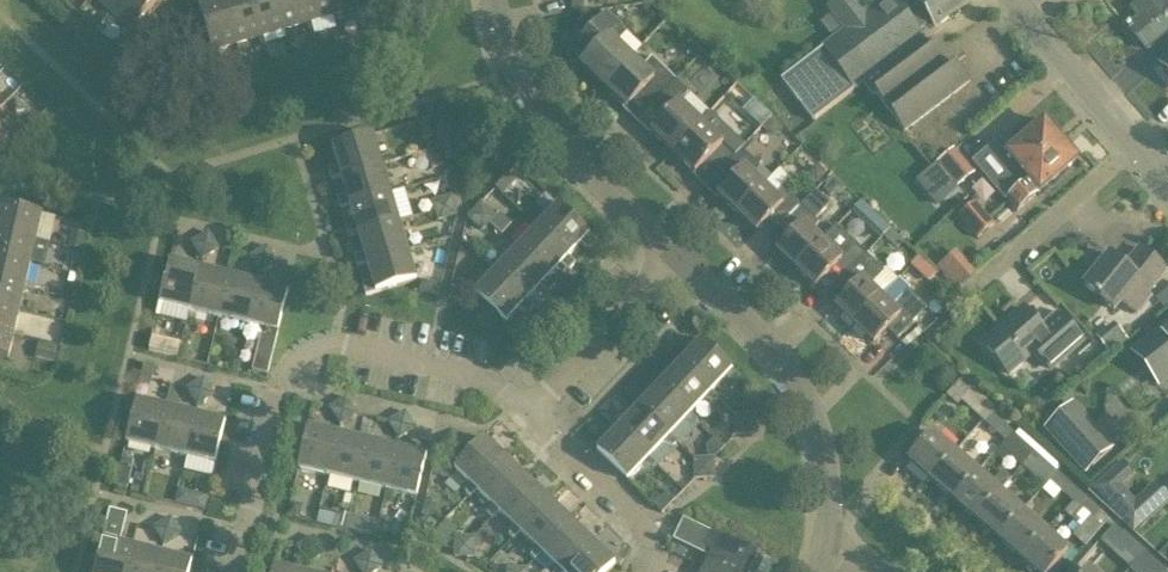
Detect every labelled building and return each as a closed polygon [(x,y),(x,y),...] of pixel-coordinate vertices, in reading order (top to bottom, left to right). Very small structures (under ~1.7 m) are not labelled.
[(111,15),(125,0),(94,0),(111,15)] [(111,15),(129,33),(160,0),(125,0),(111,15)] [(224,5),(212,8),(210,0),(196,0),(212,52),(236,45),(224,5)] [(224,5),(236,45),(260,38),(249,0),(237,0),(237,1),(224,5)] [(260,38),(284,31),(275,0),(249,0),(260,38)] [(284,31),(309,24),(301,0),(275,0),(284,31)] [(309,24),(333,17),(327,0),(301,0),(309,24)] [(333,17),(357,9),(354,0),(327,0),(333,17)] [(820,50),(780,81),(812,122),(862,84),(872,97),(916,62),(906,50),(920,40),(914,32),(889,0),(887,0),(864,17),(851,0),(838,0),(826,9),(843,32),(820,50)] [(914,32),(927,21),(932,28),(969,0),(889,0),(914,32)] [(1166,0),(1142,0),(1130,10),(1138,20),(1127,29),(1146,51),(1167,32),(1167,2),(1166,0)] [(580,42),(592,53),(579,67),(602,88),(630,58),(616,45),(626,34),(606,15),(580,42)] [(953,97),(993,63),(985,52),(984,53),(973,41),(933,75),(953,97)] [(630,58),(602,88),(624,110),(637,96),(650,108),(675,81),(650,58),(641,68),(630,58)] [(1002,73),(993,63),(953,97),(972,120),(1012,86),(1001,74),(1002,73)] [(650,108),(662,119),(649,134),(671,155),(700,125),(677,104),(687,93),(675,81),(650,108)] [(433,138),(428,119),(417,122),(423,141),(433,138)] [(1059,142),(1042,124),(1005,157),(1021,176),(1059,142)] [(700,125),(671,155),(693,175),(706,162),(719,174),(741,151),(744,148),(724,129),(715,139),(700,125)] [(8,135),(0,128),(0,144),(8,135)] [(332,154),(336,167),(328,170),(331,180),(339,178),(340,183),(381,171),(372,142),(332,154)] [(1028,184),(1006,203),(1016,214),(1075,161),(1059,143),(1021,176),(1028,184)] [(912,147),(901,157),(940,202),(973,173),(953,151),(945,159),(932,170),(922,158),(912,147)] [(443,167),(437,148),(426,151),(432,170),(443,167)] [(719,174),(729,184),(716,198),(736,216),(764,187),(752,176),(759,169),(741,151),(719,174)] [(340,183),(344,196),(336,198),(339,210),(348,207),(349,212),(390,200),(381,171),(340,183)] [(764,187),(736,216),(755,234),(768,220),(778,230),(800,207),(781,190),(790,181),(779,171),(764,187)] [(508,174),(494,189),(503,197),(516,182),(508,174)] [(428,204),(421,211),(422,215),(434,212),(454,206),(451,196),(431,202),(431,203),(428,204)] [(390,200),(349,212),(355,231),(345,234),(348,244),(358,242),(399,229),(390,200)] [(481,202),(478,205),(473,210),(488,225),(496,217),(481,202)] [(977,240),(994,225),(974,202),(957,217),(977,240)] [(454,206),(434,212),(437,223),(458,217),(454,206)] [(0,207),(0,232),(36,241),(42,217),(0,207)] [(778,230),(788,239),(775,253),(795,271),(822,243),(810,232),(818,224),(800,207),(778,230)] [(488,225),(473,210),(466,217),(481,232),(488,225)] [(591,236),(588,239),(557,210),(537,230),(573,267),(575,265),(569,258),(582,245),(588,251),(597,242),(591,236)] [(837,227),(822,243),(795,271),(813,289),(823,278),(834,288),(836,285),(867,256),(837,227)] [(399,229),(358,242),(363,259),(353,262),(357,273),(366,270),(367,271),(407,258),(399,229)] [(573,267),(537,230),(515,252),(553,289),(555,287),(548,279),(561,266),(567,273),(573,267)] [(31,265),(36,241),(0,232),(0,258),(31,265)] [(199,238),(210,256),(219,250),(208,232),(199,238)] [(891,232),(883,240),(890,247),(897,239),(891,232)] [(199,238),(190,244),(201,261),(210,256),(199,238)] [(258,252),(269,270),(278,265),(267,247),(258,252)] [(1153,297),(1148,293),(1165,272),(1137,250),(1122,268),(1108,256),(1082,287),(1113,312),(1121,303),(1137,316),(1153,297)] [(956,287),(975,275),(959,251),(940,264),(956,287)] [(258,252),(249,258),(260,276),(269,270),(258,252)] [(515,252),(494,272),(532,311),(534,308),(526,301),(540,287),(547,295),(553,289),(515,252)] [(836,285),(847,295),(833,309),(853,328),(898,282),(886,270),(882,271),(867,256),(836,285)] [(0,258),(0,283),(25,289),(31,265),(0,258)] [(407,258),(367,271),(372,288),(362,291),(365,303),(416,287),(407,258)] [(171,263),(161,305),(189,312),(199,270),(199,269),(171,263)] [(199,270),(189,312),(219,320),(228,282),(229,276),(199,269),(199,270)] [(532,311),(494,272),(472,294),(503,324),(518,309),(526,317),(532,311)] [(228,282),(219,320),(248,327),(258,283),(257,283),(229,276),(228,282)] [(438,296),(440,285),(421,282),(419,292),(438,296)] [(926,309),(898,282),(853,328),(872,345),(885,332),(895,342),(926,309)] [(19,313),(25,289),(0,283),(0,309),(19,313)] [(470,292),(451,288),(449,299),(467,303),(470,292)] [(257,289),(247,331),(263,335),(255,369),(269,372),(287,296),(257,289)] [(1167,304),(1167,290),(1159,295),(1165,305),(1167,304)] [(0,309),(0,334),(14,337),(19,313),(0,309)] [(1056,312),(1038,327),(1022,309),(982,344),(1009,376),(1036,352),(1051,370),(1082,343),(1056,312)] [(1146,339),(1130,352),(1159,388),(1167,381),(1167,321),(1146,339)] [(8,361),(14,337),(0,334),(0,359),(8,361)] [(152,337),(149,352),(154,353),(178,359),(181,344),(156,338),(152,337)] [(58,362),(61,345),(40,341),(37,358),(58,362)] [(698,344),(676,366),(715,403),(719,401),(710,392),(723,379),(735,382),(739,379),(732,371),(729,373),(698,344)] [(154,366),(144,364),(140,383),(150,385),(154,366)] [(715,403),(676,366),(654,387),(695,425),(698,422),(688,413),(702,400),(714,404),(715,403)] [(982,422),(995,408),(962,378),(946,396),(957,406),(960,402),(982,422)] [(204,379),(195,384),(206,401),(215,396),(204,379)] [(206,401),(195,384),(187,390),(198,407),(206,401)] [(695,425),(654,387),(633,409),(674,447),(678,444),(667,434),(680,421),(693,426),(695,425)] [(1115,448),(1075,403),(1047,428),(1086,473),(1115,448)] [(346,404),(338,409),(348,426),(356,421),(346,404)] [(156,456),(166,414),(136,407),(126,449),(156,456)] [(996,409),(995,408),(982,422),(995,434),(992,437),(1000,445),(999,446),(1000,447),(1013,433),(992,414),(996,409)] [(348,426),(338,409),(330,414),(340,431),(348,426)] [(674,447),(633,409),(612,429),(652,469),(656,466),(645,455),(658,443),(673,448),(674,447)] [(195,421),(166,414),(156,456),(185,463),(195,421)] [(755,415),(734,415),(734,426),(756,425),(755,415)] [(415,435),(405,418),(396,423),(406,440),(415,435)] [(195,421),(185,463),(215,470),(225,428),(195,421)] [(406,440),(396,423),(388,428),(398,445),(406,440)] [(756,425),(734,426),(735,436),(756,435),(756,425)] [(652,469),(612,429),(588,453),(618,481),(635,465),(651,470),(652,469)] [(327,482),(337,440),(307,432),(297,475),(327,482)] [(1013,433),(1000,447),(1022,467),(1038,449),(1018,432),(1015,435),(1013,433)] [(929,482),(953,454),(930,434),(906,462),(929,482)] [(367,447),(337,440),(327,482),(357,489),(367,447)] [(474,495),(504,465),(482,444),(452,474),(467,488),(465,494),(469,499),(473,494),(474,495)] [(396,454),(367,447),(357,489),(386,497),(396,454)] [(1060,469),(1038,449),(1022,467),(1044,487),(1057,473),(1060,469)] [(396,454),(386,497),(416,504),(426,461),(396,454)] [(953,454),(929,482),(951,502),(976,474),(953,454)] [(714,458),(692,459),(693,469),(715,469),(714,458)] [(1131,533),(1167,504),(1167,490),(1160,480),(1136,499),(1122,482),(1135,472),(1123,458),(1091,483),(1131,533)] [(451,468),(432,464),(430,474),(449,479),(451,468)] [(504,465),(474,495),(488,508),(486,515),(490,519),(495,515),(496,516),(526,486),(504,465)] [(715,469),(693,469),(693,480),(715,480),(715,469)] [(989,486),(976,474),(951,502),(974,521),(1011,479),(1002,471),(989,486)] [(1057,473),(1044,487),(1049,482),(1050,482),(1043,490),(1054,500),(1061,493),(1070,502),(1079,492),(1057,473)] [(1012,480),(1011,479),(974,521),(996,541),(1021,513),(999,494),(1012,480)] [(526,486),(496,516),(510,529),(508,536),(512,541),(517,536),(519,537),(548,507),(526,486)] [(180,489),(177,503),(205,508),(208,494),(180,489)] [(1079,492),(1070,502),(1073,504),(1065,512),(1081,527),(1072,537),(1084,548),(1108,521),(1101,514),(1101,513),(1079,492)] [(662,514),(675,501),(668,493),(654,507),(662,514)] [(548,507),(519,537),(532,550),(530,557),(534,561),(539,557),(541,558),(570,528),(548,507)] [(352,512),(347,526),(376,536),(381,522),(352,512)] [(1021,513),(996,541),(1019,561),(1043,533),(1021,513)] [(182,535),(170,517),(161,523),(172,541),(182,535)] [(172,541),(161,523),(152,529),(163,546),(172,541)] [(570,528),(541,558),(553,571),(570,571),(592,549),(570,528)] [(1137,562),(1145,552),(1144,552),(1122,532),(1114,542),(1116,544),(1113,547),(1120,553),(1123,550),(1136,562),(1137,562)] [(704,571),(759,571),(764,561),(704,533),(697,548),(711,555),(703,571),(704,571)] [(1019,561),(1032,571),(1049,571),(1066,552),(1043,533),(1019,561)] [(313,536),(304,542),(314,560),(324,554),(313,536)] [(453,537),(453,549),(453,558),(463,558),(464,537),(453,537)] [(464,537),(463,558),(474,558),(474,537),(464,537)] [(314,560),(304,542),(295,547),(305,565),(314,560)] [(132,552),(103,545),(96,571),(128,571),(132,552)] [(592,549),(570,571),(612,571),(614,570),(592,549)] [(363,556),(372,571),(376,571),(382,569),(372,550),(363,556)] [(128,571),(159,571),(162,560),(132,552),(128,571)] [(1137,562),(1148,571),(1167,571),(1145,552),(1137,562)] [(353,561),(359,571),(372,571),(363,556),(353,561)] [(159,571),(191,571),(192,567),(162,560),(159,571)]
